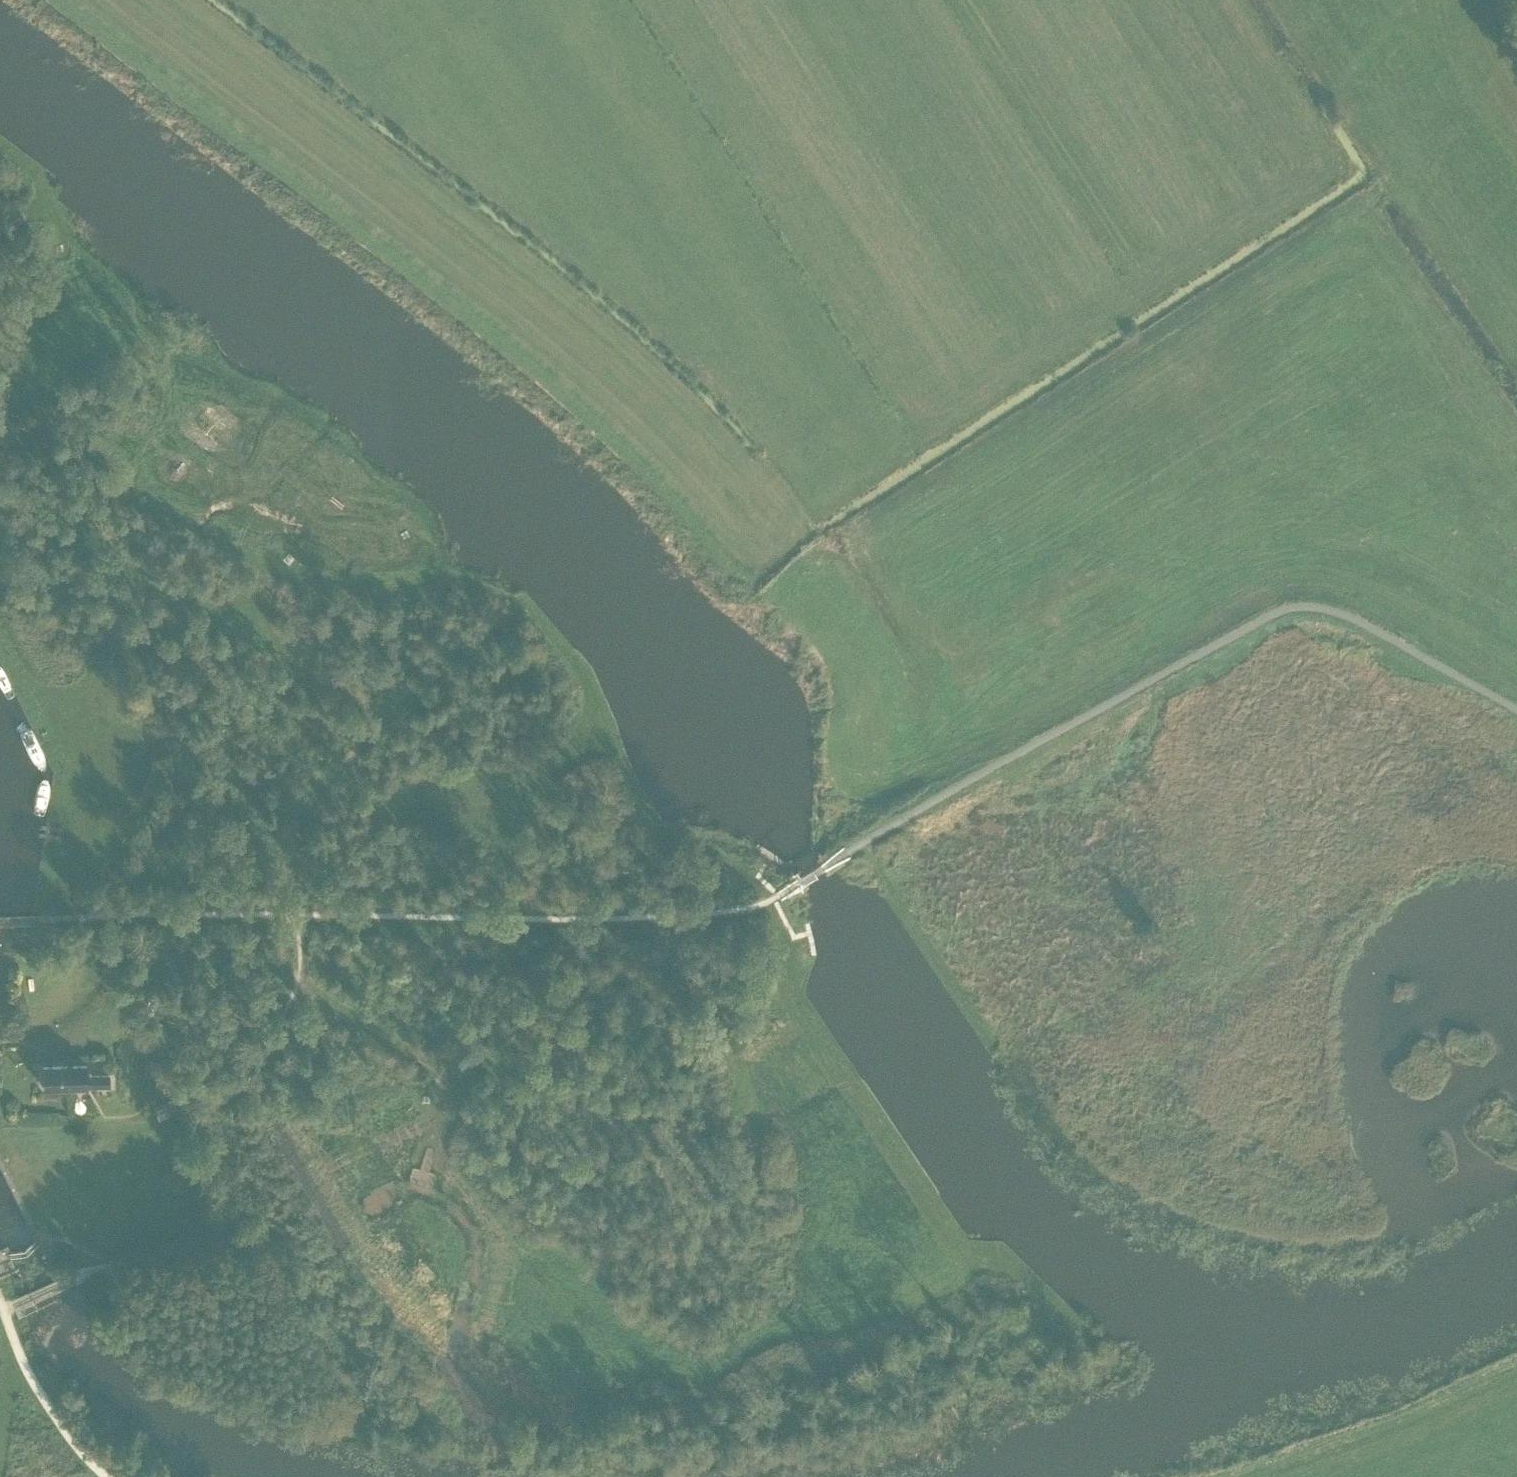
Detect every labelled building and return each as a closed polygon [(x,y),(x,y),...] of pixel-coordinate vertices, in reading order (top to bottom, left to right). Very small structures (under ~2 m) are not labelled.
[(85,1064),(44,1065),(45,1087),(85,1086),(85,1085),(108,1085),(108,1074),(85,1074),(85,1064)]
